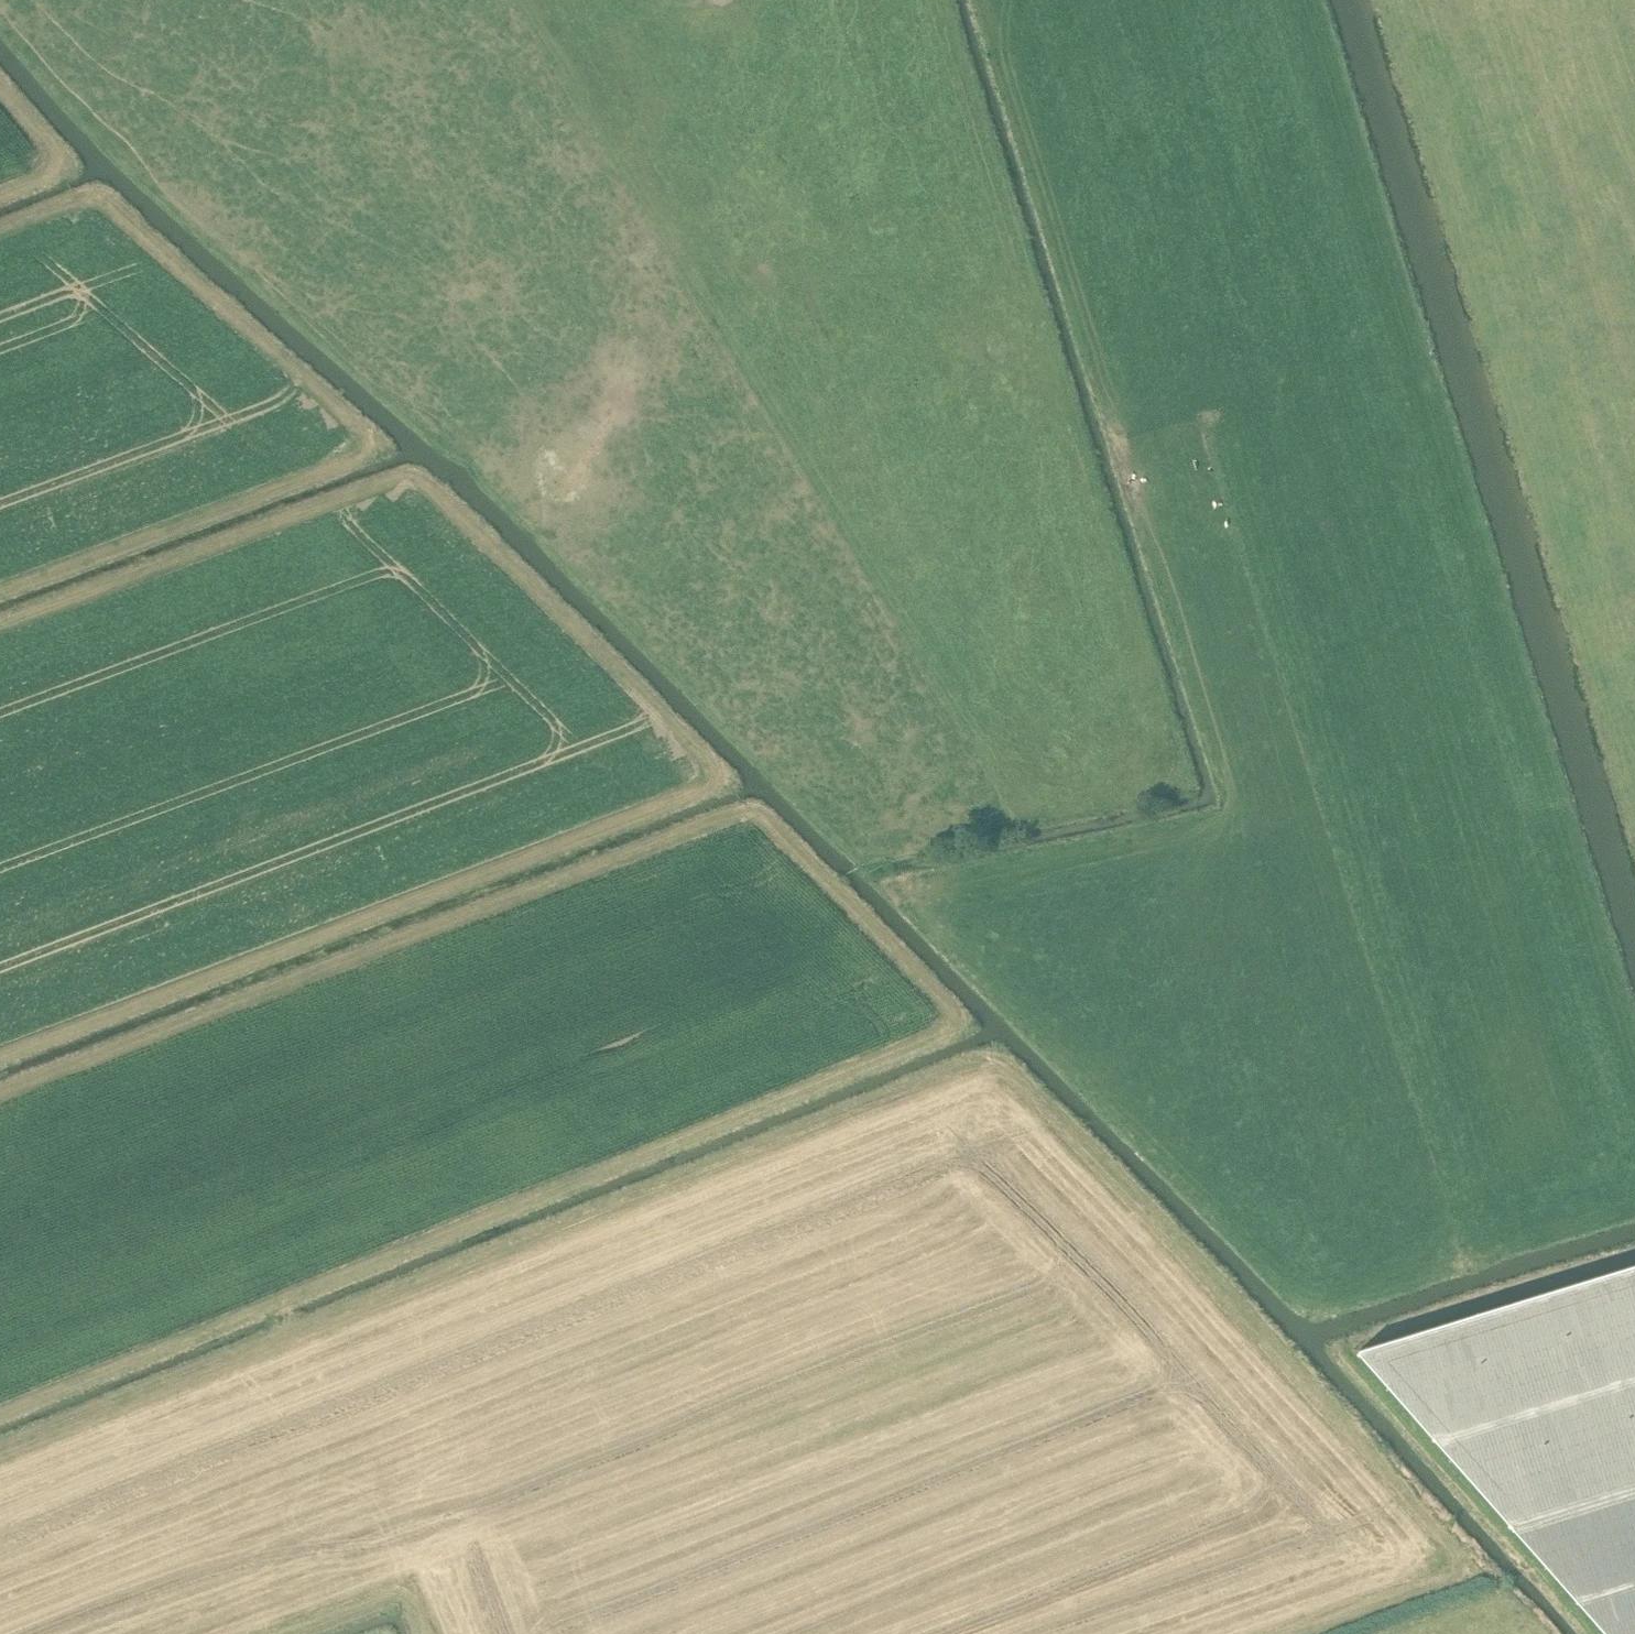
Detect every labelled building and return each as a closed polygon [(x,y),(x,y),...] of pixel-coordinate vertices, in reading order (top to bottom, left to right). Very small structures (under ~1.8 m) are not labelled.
[(1358,1348),(1610,1633),(1634,1633),(1634,1263),(1358,1348)]
